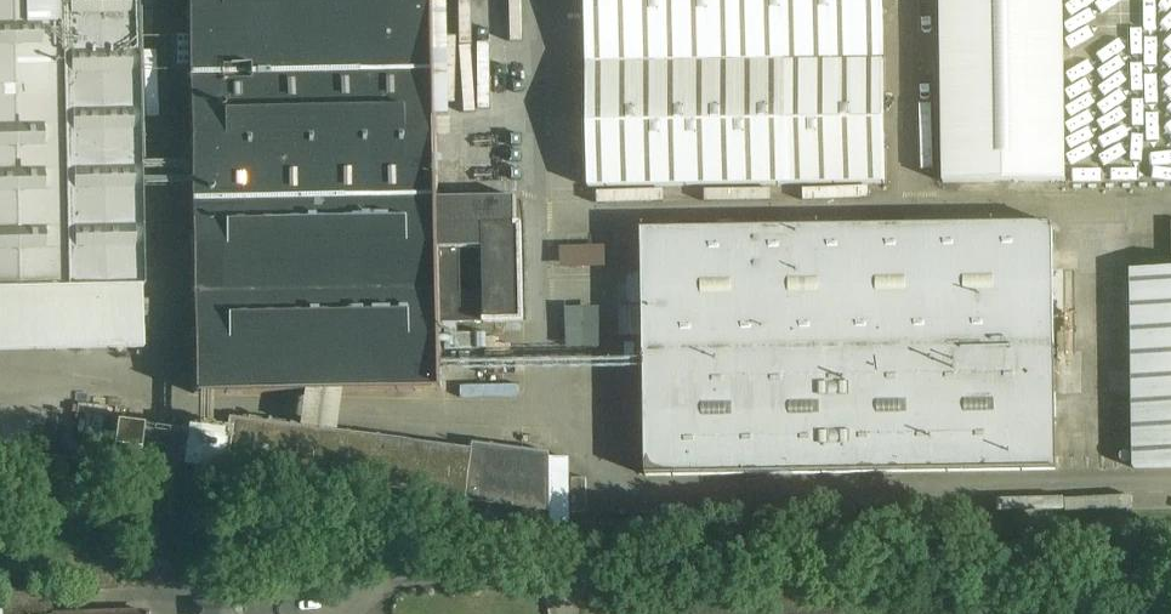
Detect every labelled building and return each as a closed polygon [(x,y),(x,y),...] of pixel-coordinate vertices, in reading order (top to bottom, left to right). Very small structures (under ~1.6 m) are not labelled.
[(143,288),(138,0),(0,0),(0,291),(143,288)] [(194,395),(442,390),(441,337),(441,323),(438,201),(435,0),(186,0),(194,395)] [(587,64),(786,61),(883,60),(884,60),(883,0),(586,0),(587,64)] [(944,183),(1066,181),(1063,0),(941,0),(944,183)] [(883,60),(786,61),(787,185),(885,184),(883,60)] [(786,61),(587,64),(589,187),(787,185),(786,61)] [(516,200),(438,201),(441,323),(484,322),(484,323),(524,322),(521,225),(517,225),(516,200)] [(1053,224),(642,230),(644,352),(1054,346),(1053,224)] [(615,266),(615,244),(568,244),(568,267),(615,266)] [(1131,271),(1134,468),(1170,468),(1170,270),(1131,271)] [(481,350),(480,334),(457,334),(457,329),(445,329),(446,350),(481,350)] [(1054,346),(644,352),(646,476),(1056,470),(1054,346)] [(502,377),(502,353),(482,354),(482,377),(502,377)] [(474,355),(453,355),(454,373),(474,372),(474,355)] [(472,449),(228,419),(226,432),(222,469),(443,497),(442,511),(465,514),(474,443),(473,443),(472,449)] [(143,426),(117,423),(113,458),(138,461),(143,426)] [(188,432),(143,426),(138,461),(183,467),(188,432)] [(226,432),(188,427),(188,432),(183,467),(183,468),(221,472),(222,469),(226,432)] [(550,453),(474,443),(465,514),(551,524),(550,459),(550,453)] [(568,459),(550,459),(551,524),(569,526),(568,459)] [(587,513),(587,478),(572,478),(572,513),(587,513)] [(195,606),(195,613),(239,613),(239,604),(195,606)]
